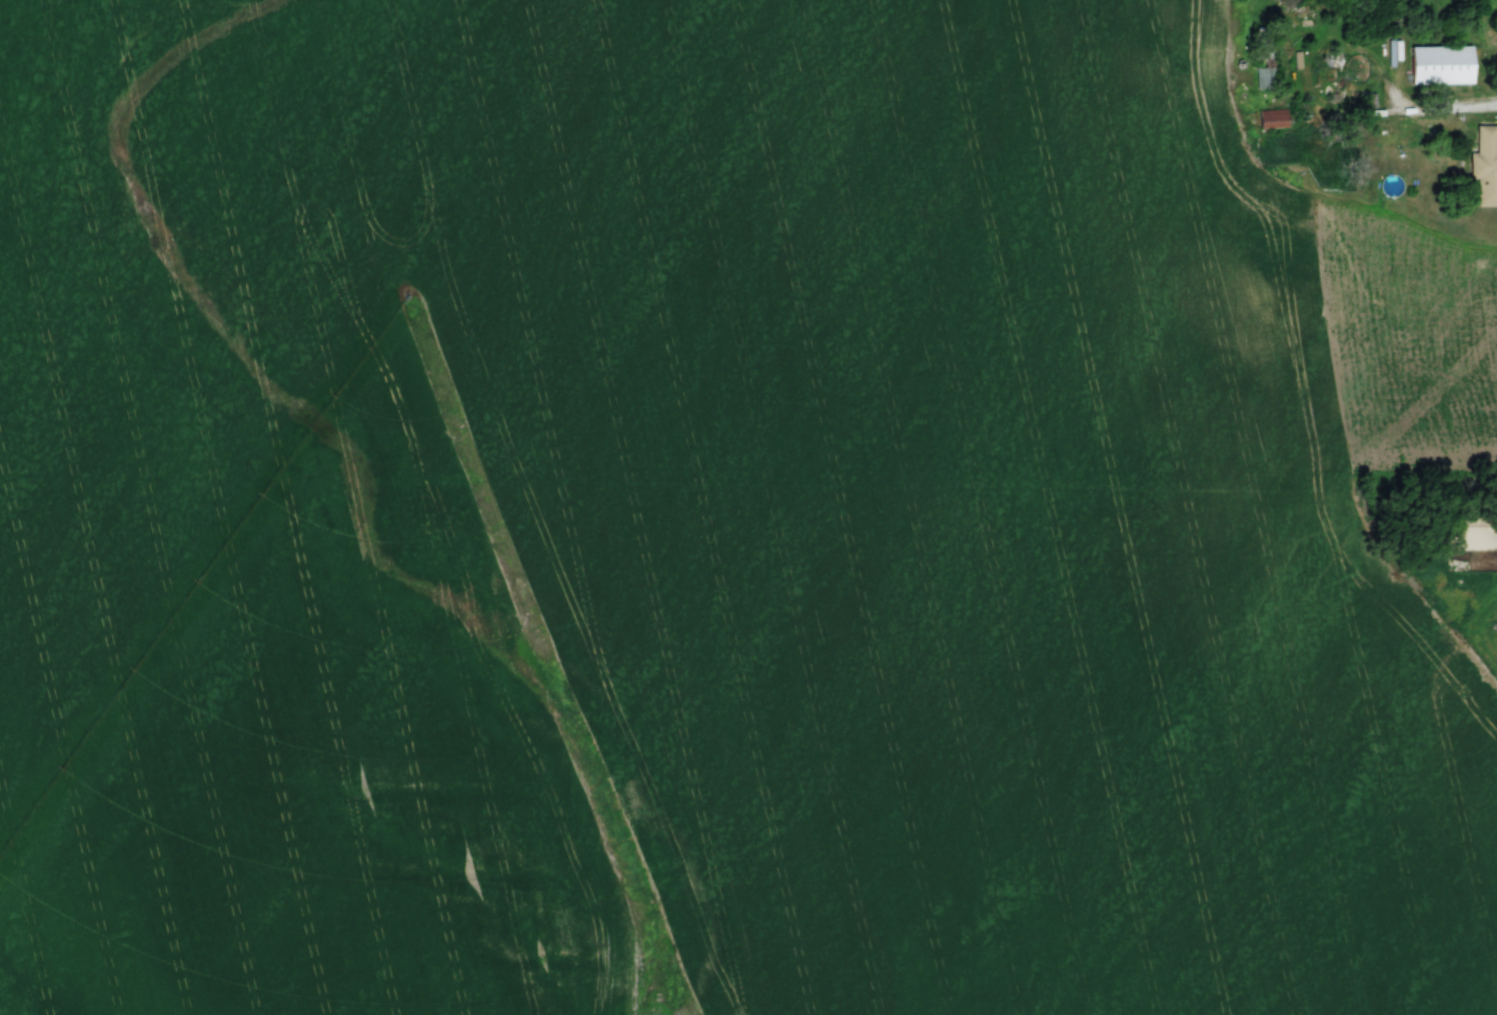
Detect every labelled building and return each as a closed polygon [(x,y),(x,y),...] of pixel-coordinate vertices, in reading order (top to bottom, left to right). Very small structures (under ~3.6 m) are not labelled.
[(1254,28),(1256,90),(1274,90),(1272,28),(1254,28)] [(1411,45),(1471,43),(1472,82),(1412,84),(1411,45)] [(1287,129),(1287,111),(1259,111),(1259,129),(1287,129)] [(1476,208),(1496,208),(1496,127),(1477,127),(1476,154),(1470,154),(1470,180),(1476,180),(1476,208)] [(1448,517),(1448,551),(1496,551),(1496,518),(1448,517)]
